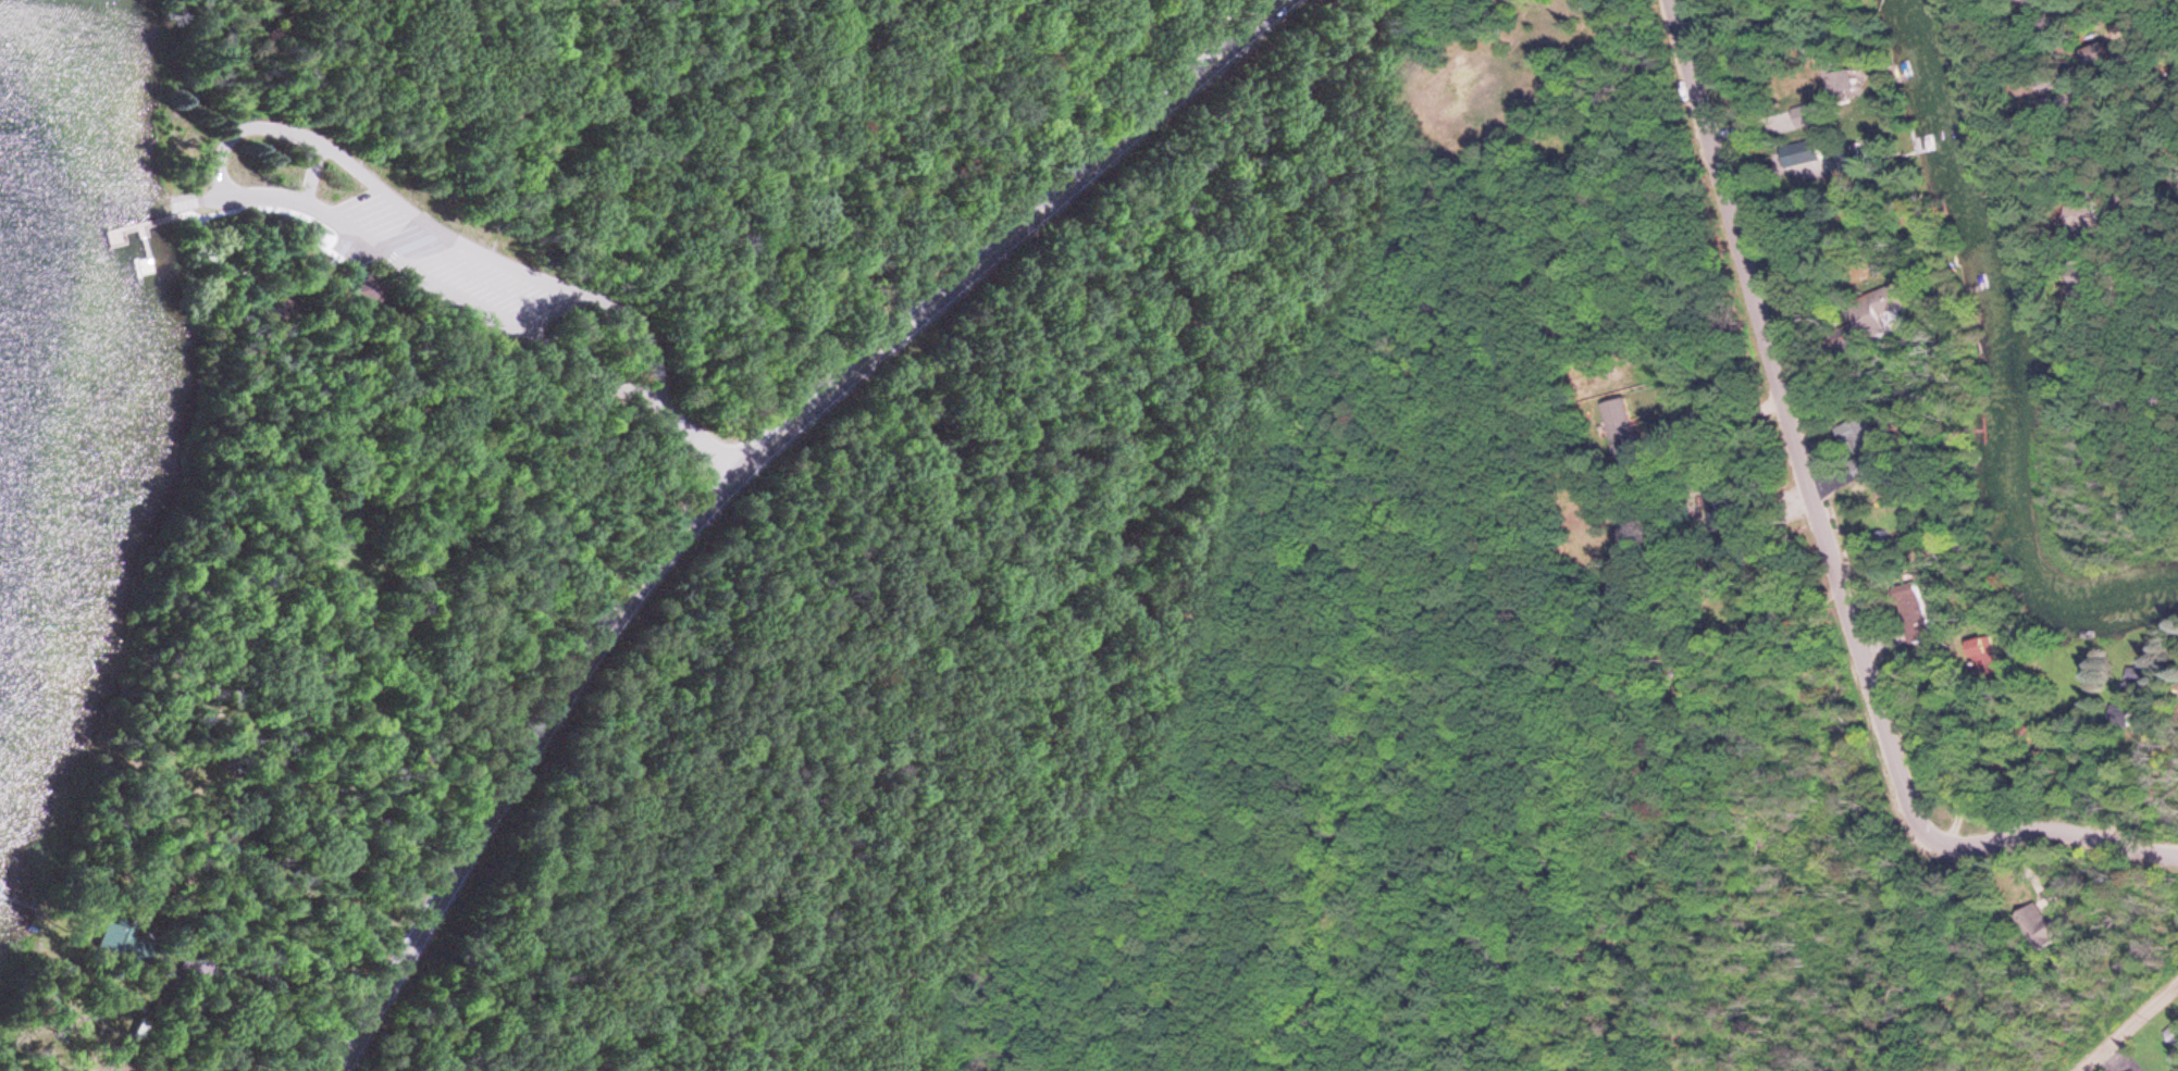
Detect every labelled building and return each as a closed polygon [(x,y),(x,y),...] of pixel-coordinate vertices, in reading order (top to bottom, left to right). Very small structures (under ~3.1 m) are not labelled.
[(1833,103),(1852,103),(1852,75),(1833,75),(1833,103)] [(367,276),(387,292),(375,309),(354,294),(362,282),(364,279),(367,276)] [(1926,625),(1919,583),(1896,587),(1904,629),(1926,625)] [(2042,907),(2026,909),(2029,932),(2045,930),(2042,907)] [(144,959),(149,942),(127,934),(132,921),(113,914),(110,924),(99,920),(92,942),(144,959)] [(169,1000),(163,1010),(181,1020),(186,1010),(169,1000)] [(146,1022),(137,1017),(127,1035),(137,1039),(146,1022)]
